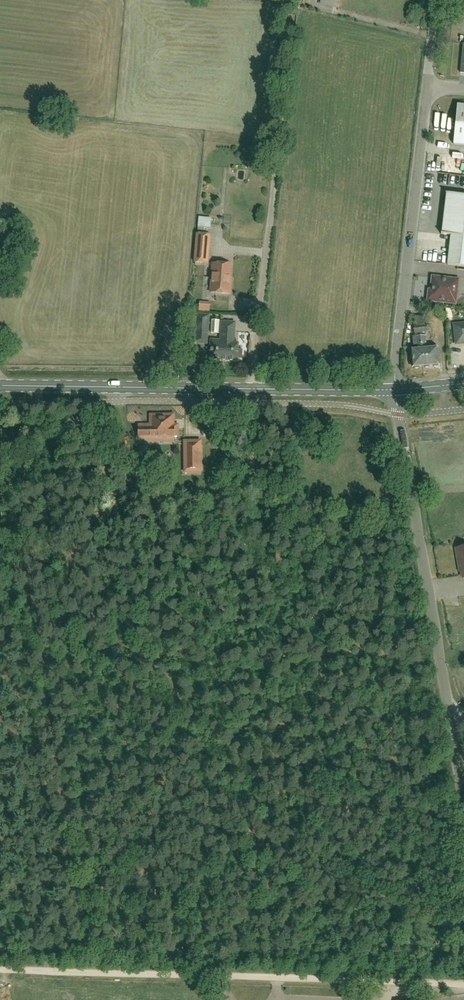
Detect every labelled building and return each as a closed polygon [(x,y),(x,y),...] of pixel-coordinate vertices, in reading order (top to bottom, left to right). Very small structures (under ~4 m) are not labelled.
[(457,105),(454,145),(463,146),(463,106),(457,105)] [(447,164),(436,164),(437,172),(447,172),(447,164)] [(462,169),(450,168),(450,172),(463,174),(463,164),(462,169)] [(445,193),(445,194),(446,194),(442,234),(441,234),(451,236),(448,265),(463,267),(463,196),(445,193)] [(213,229),(215,219),(202,217),(200,228),(213,229)] [(194,263),(207,264),(209,236),(196,235),(194,263)] [(229,284),(229,280),(230,266),(213,264),(210,293),(230,294),(231,284),(229,284)] [(428,301),(456,304),(458,280),(433,277),(432,287),(433,287),(432,291),(429,291),(428,301)] [(206,344),(208,321),(208,315),(196,314),(194,343),(206,344)] [(417,366),(423,366),(420,338),(421,338),(421,333),(420,333),(419,324),(424,324),(424,323),(424,316),(415,317),(416,326),(414,327),(415,337),(413,337),(414,349),(409,350),(411,367),(412,367),(413,368),(417,368),(417,366)] [(210,360),(221,361),(226,361),(235,362),(236,362),(236,361),(236,359),(241,359),(241,351),(237,350),(237,345),(238,345),(238,344),(237,344),(233,344),(235,323),(221,322),(219,341),(210,340),(209,356),(210,356),(210,359),(210,360)] [(420,338),(423,366),(425,366),(425,367),(429,367),(429,365),(433,365),(434,367),(437,366),(438,365),(439,364),(437,347),(426,348),(425,336),(422,336),(422,333),(426,332),(426,326),(424,326),(424,323),(424,324),(419,324),(420,333),(421,333),(421,338),(420,338)] [(463,342),(463,341),(463,324),(455,325),(456,343),(463,342)] [(175,437),(179,437),(179,425),(172,425),(172,419),(169,417),(155,417),(153,420),(153,425),(139,426),(139,440),(139,437),(145,437),(145,443),(153,443),(153,442),(175,442),(175,437)] [(130,440),(122,440),(122,452),(130,452),(130,440)] [(201,445),(185,445),(185,472),(201,472),(201,445)] [(157,498),(159,487),(151,486),(149,496),(157,498)] [(456,548),(459,571),(461,570),(462,578),(463,577),(463,546),(456,548)]
